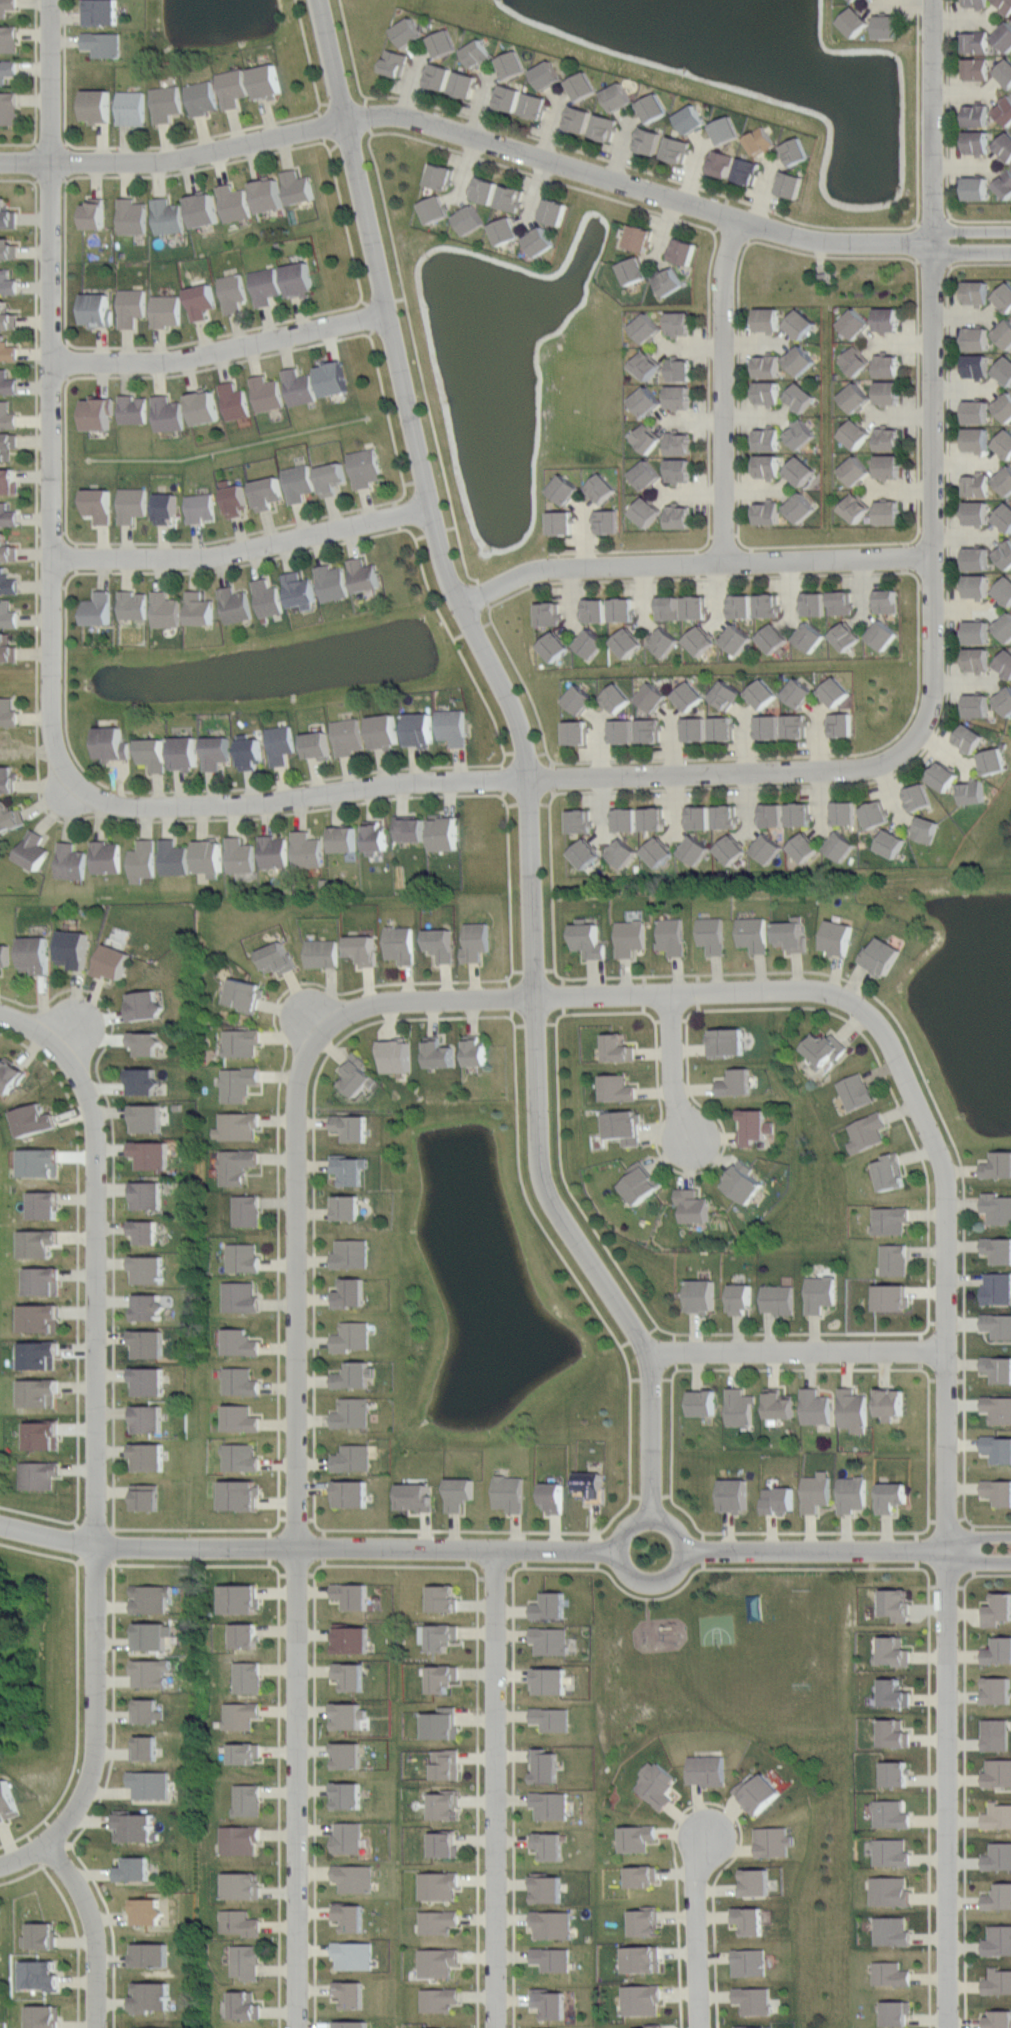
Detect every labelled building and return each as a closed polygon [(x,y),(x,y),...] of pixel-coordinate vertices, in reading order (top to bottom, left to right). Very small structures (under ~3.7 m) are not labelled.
[(6,17),(0,17),(0,0),(18,0),(18,9),(6,9),(6,17)] [(82,13),(86,13),(86,24),(118,24),(118,0),(82,0),(82,13)] [(1009,15),(994,0),(1010,0),(1010,13),(1009,15)] [(854,6),(839,21),(855,38),(871,22),(854,6)] [(876,16),(877,37),(898,38),(898,14),(876,16)] [(392,30),(412,16),(424,35),(404,49),(392,30)] [(1010,20),(1010,21),(1010,51),(1009,53),(993,36),(1010,20)] [(17,52),(0,53),(0,26),(17,25),(17,52)] [(429,37),(438,57),(460,49),(451,28),(429,37)] [(964,32),(972,32),(974,29),(988,30),(989,53),(965,53),(964,32)] [(83,31),(82,48),(95,48),(94,57),(121,57),(121,31),(83,31)] [(461,51),(481,38),(494,58),(474,70),(461,51)] [(386,48),(409,55),(403,77),(393,74),(380,70),(386,48)] [(498,58),(507,80),(529,70),(521,49),(498,58)] [(964,59),(987,58),(988,80),(964,80),(964,59)] [(1009,58),(1010,60),(1010,87),(1009,89),(993,74),(1009,58)] [(6,84),(0,84),(0,60),(17,60),(17,74),(6,74),(6,84)] [(543,90),(532,71),(553,60),(565,79),(543,90)] [(424,83),(431,62),(453,69),(446,90),(424,83)] [(249,69),(256,101),(277,96),(276,94),(283,92),(277,63),(249,69)] [(216,73),(224,111),(238,108),(237,98),(249,96),(243,68),(216,73)] [(457,70),(480,77),(473,98),(450,91),(457,70)] [(568,81),(590,71),(600,91),(578,102),(568,81)] [(185,85),(192,117),(209,114),(208,111),(218,109),(212,79),(185,85)] [(613,113),(602,93),(623,82),(633,102),(613,113)] [(501,83),(494,106),(516,112),(522,89),(501,83)] [(152,88),(156,124),(172,122),(171,114),(183,113),(179,85),(152,88)] [(84,90),(83,120),(90,120),(90,124),(97,124),(97,121),(109,121),(109,90),(84,90)] [(17,123),(0,123),(0,91),(17,91),(17,123)] [(117,91),(117,124),(145,124),(145,91),(117,91)] [(520,112),(526,91),(550,98),(549,103),(551,104),(549,110),(546,109),(543,121),(520,112)] [(647,122),(637,103),(657,93),(669,113),(647,122)] [(1010,94),(1010,95),(1010,125),(1009,127),(993,113),(1004,103),(1002,101),(1010,94)] [(562,128),(571,103),(592,111),(585,133),(562,128)] [(675,115),(695,103),(706,122),(701,125),(704,128),(698,132),(696,130),(687,135),(675,115)] [(966,105),(975,105),(975,103),(987,103),(989,126),(966,126),(966,105)] [(589,134),(596,112),(619,120),(617,125),(620,125),(618,131),(614,130),(611,140),(589,134)] [(719,145),(711,123),(732,115),(742,135),(719,145)] [(745,138),(764,124),(776,143),(772,146),(774,149),(767,153),(765,151),(757,156),(745,138)] [(635,149),(638,136),(637,136),(640,125),(662,133),(656,154),(635,149)] [(966,130),(987,130),(988,153),(966,153),(966,130)] [(1009,131),(1010,133),(1010,161),(1009,163),(994,146),(1009,131)] [(662,157),(669,135),(691,141),(689,146),(692,148),(690,152),(688,152),(683,164),(662,157)] [(781,146),(789,166),(810,157),(803,137),(781,146)] [(707,172),(710,159),(708,158),(709,153),(712,154),(714,148),(735,155),(728,178),(707,172)] [(732,179),(739,156),(761,163),(759,169),(762,170),(760,175),(757,175),(754,186),(732,179)] [(426,183),(432,163),(456,169),(450,191),(426,183)] [(289,206),(281,171),(298,167),(301,178),(311,176),(316,200),(289,206)] [(1010,167),(1010,168),(1010,198),(1008,201),(993,186),(1003,177),(1001,175),(1010,167)] [(776,192),(784,170),(804,177),(798,199),(789,196),(776,192)] [(470,198),(472,188),(475,188),(479,175),(500,183),(493,205),(470,198)] [(965,176),(987,176),(988,200),(966,200),(966,188),(965,176)] [(260,213),(252,183),(277,177),(285,207),(260,213)] [(224,222),(216,185),(232,181),(235,192),(245,189),(251,216),(224,222)] [(496,206),(503,184),(525,190),(521,201),(525,202),(523,207),(520,207),(519,211),(496,206)] [(194,228),(188,197),(214,193),(219,223),(194,228)] [(420,202),(441,194),(450,215),(428,224),(420,202)] [(84,229),(84,202),(88,202),(88,196),(104,196),(105,229),(84,229)] [(539,219),(547,196),(559,200),(569,204),(561,226),(539,219)] [(119,234),(119,197),(135,197),(136,202),(147,202),(146,234),(119,234)] [(0,229),(18,229),(18,210),(5,210),(5,198),(0,198),(0,224),(0,229)] [(155,234),(152,200),(169,198),(169,202),(183,201),(186,231),(155,234)] [(455,216),(474,203),(487,224),(466,235),(455,216)] [(490,224),(511,215),(521,236),(500,247),(490,224)] [(631,223),(624,245),(647,252),(648,247),(650,247),(652,242),(649,241),(653,229),(645,227),(631,223)] [(538,257),(524,239),(543,225),(557,244),(538,257)] [(667,259),(670,247),(674,248),(677,237),(687,240),(698,243),(690,265),(667,259)] [(18,258),(18,243),(11,243),(11,238),(0,238),(0,258),(18,258)] [(617,264),(640,255),(649,276),(627,286),(617,264)] [(289,297),(282,267),(309,261),(315,291),(289,297)] [(257,308),(249,272),(277,266),(283,294),(270,297),(271,305),(257,308)] [(653,278),(659,273),(661,275),(674,267),(684,284),(665,297),(653,278)] [(18,293),(17,280),(10,278),(10,268),(0,268),(0,293),(18,293)] [(226,317),(217,278),(242,272),(248,297),(239,299),(243,313),(226,317)] [(966,280),(966,293),(965,303),(976,303),(976,307),(982,307),(981,304),(986,303),(987,281),(966,280)] [(1001,306),(999,307),(1002,311),(1003,308),(1009,313),(1010,311),(1010,283),(1010,282),(992,297),(1001,306)] [(185,289),(193,322),(208,318),(206,309),(216,306),(211,283),(185,289)] [(120,329),(121,289),(148,290),(147,315),(137,314),(137,329),(120,329)] [(81,326),(82,292),(109,293),(109,309),(113,309),(112,327),(81,326)] [(150,328),(151,293),(182,294),(181,325),(165,325),(165,328),(150,328)] [(18,329),(0,328),(0,300),(6,300),(6,313),(18,314),(18,329)] [(838,324),(854,307),(872,324),(864,331),(866,333),(862,337),(859,334),(855,339),(838,324)] [(756,308),(756,331),(779,330),(779,309),(756,308)] [(784,326),(799,308),(816,323),(801,340),(784,326)] [(876,331),(876,308),(899,308),(899,318),(899,331),(876,331)] [(629,327),(647,311),(663,329),(644,346),(629,327)] [(666,335),(666,311),(690,312),(690,322),(691,333),(678,334),(679,338),(673,338),(673,334),(666,335)] [(992,333),(1010,318),(1010,348),(1009,350),(992,333)] [(966,327),(988,327),(989,350),(965,350),(966,327)] [(18,361),(18,344),(7,344),(8,341),(3,339),(4,334),(0,334),(0,361),(18,361)] [(785,359),(802,344),(817,361),(800,376),(785,359)] [(840,361),(856,344),(860,348),(861,346),(865,350),(863,353),(871,360),(857,377),(840,361)] [(630,366),(645,349),(650,352),(653,350),(657,353),(655,356),(662,362),(647,380),(630,366)] [(876,353),(876,376),(900,377),(900,354),(887,354),(887,350),(882,350),(882,353),(876,353)] [(665,380),(665,357),(672,357),(673,354),(680,354),(681,359),(691,359),(691,379),(665,380)] [(756,356),(766,356),(766,354),(779,354),(779,377),(757,377),(756,356)] [(966,377),(967,355),(988,355),(988,379),(979,380),(979,376),(966,377)] [(1010,387),(1010,386),(1010,357),(1009,356),(993,374),(1010,387)] [(322,394),(316,365),(342,360),(349,388),(322,394)] [(291,406),(283,368),(296,366),(298,374),(312,371),(317,400),(291,406)] [(18,395),(18,379),(7,378),(7,368),(0,368),(0,395),(18,395)] [(249,376),(264,373),(267,379),(279,377),(285,408),(257,414),(249,376)] [(228,420),(220,383),(233,380),(240,390),(245,389),(251,415),(228,420)] [(757,381),(779,381),(779,404),(773,404),(773,406),(767,406),(768,404),(755,404),(757,381)] [(784,399),(799,381),(817,396),(802,414),(800,410),(797,413),(791,407),(793,405),(784,399)] [(840,396),(857,381),(872,399),(864,407),(866,409),(861,412),(858,410),(853,414),(840,396)] [(877,381),(877,403),(883,403),(884,406),(890,406),(890,404),(899,403),(899,381),(877,381)] [(666,408),(665,384),(690,385),(691,409),(666,408)] [(629,401),(647,385),(663,403),(654,410),(655,413),(652,416),(649,414),(645,418),(629,401)] [(196,425),(190,394),(216,389),(222,420),(196,425)] [(120,422),(120,390),(147,397),(147,422),(120,422)] [(993,406),(1010,390),(1010,421),(1007,424),(993,406)] [(155,430),(154,395),(168,394),(171,402),(183,402),(185,428),(155,430)] [(84,396),(115,396),(115,414),(110,414),(110,430),(84,431),(84,396)] [(17,428),(17,413),(11,413),(11,399),(0,399),(0,428),(17,428)] [(965,424),(965,400),(989,400),(988,423),(965,424)] [(787,435),(795,428),(791,423),(797,420),(798,421),(802,418),(817,436),(799,449),(787,435)] [(839,436),(854,418),(859,422),(861,419),(865,423),(864,425),(872,432),(858,449),(839,436)] [(630,439),(646,422),(649,426),(651,424),(656,428),(654,430),(662,437),(649,453),(630,439)] [(878,427),(881,427),(881,424),(889,424),(890,427),(899,427),(899,449),(878,449),(878,427)] [(755,449),(757,429),(769,428),(768,427),(777,427),(779,427),(779,450),(755,449)] [(666,453),(666,431),(673,431),(673,428),(680,428),(680,432),(691,432),(691,453),(666,453)] [(966,451),(966,428),(989,428),(989,450),(966,451)] [(1009,428),(1010,430),(1010,461),(994,446),(1009,428)] [(10,462),(10,446),(18,446),(18,432),(0,432),(0,462),(10,462)] [(355,492),(350,452),(379,449),(382,478),(372,479),(374,489),(355,492)] [(756,454),(757,477),(767,477),(767,480),(773,480),(773,477),(781,477),(781,454),(756,454)] [(839,470),(857,454),(871,472),(863,478),(865,481),(860,486),(859,483),(854,485),(839,470)] [(784,474),(800,455),(818,470),(801,488),(784,474)] [(877,455),(877,477),(882,477),(882,480),(889,480),(889,478),(899,478),(900,455),(877,455)] [(644,492),(631,474),(648,459),(664,477),(644,492)] [(668,481),(668,459),(691,459),(692,480),(679,481),(680,483),(673,483),(673,481),(668,481)] [(324,499),(316,467),(344,460),(350,482),(334,487),(336,495),(324,499)] [(289,506),(281,469),(309,464),(314,490),(303,492),(306,502),(289,506)] [(19,495),(19,481),(15,481),(15,466),(0,466),(0,495),(19,495)] [(992,480),(1010,466),(1010,494),(1008,496),(992,480)] [(964,496),(965,475),(976,474),(977,469),(984,469),(984,474),(988,474),(989,497),(964,496)] [(586,487),(602,471),(619,490),(602,505),(586,487)] [(246,480),(254,515),(274,510),(272,502),(285,499),(279,473),(246,480)] [(549,491),(563,473),(581,488),(569,506),(549,491)] [(221,482),(230,519),(245,515),(244,510),(248,509),(242,484),(232,486),(231,480),(221,482)] [(121,486),(119,525),(134,525),(134,515),(145,515),(146,487),(121,486)] [(84,490),(109,489),(109,526),(97,526),(96,514),(85,515),(84,490)] [(784,506),(802,491),(817,508),(798,524),(784,506)] [(839,508),(853,491),(858,495),(861,492),(865,496),(863,500),(871,506),(857,523),(839,508)] [(158,492),(179,492),(178,518),(171,518),(171,524),(157,524),(158,492)] [(188,522),(186,494),(214,493),(215,521),(188,522)] [(644,496),(663,511),(650,528),(630,513),(644,496)] [(878,523),(877,500),(882,501),(883,497),(891,498),(890,500),(900,500),(900,511),(900,524),(878,523)] [(756,502),(768,503),(768,501),(778,501),(778,524),(759,524),(756,524),(756,510),(756,502)] [(966,501),(966,524),(976,524),(978,528),(984,528),(983,524),(989,524),(988,501),(966,501)] [(1009,501),(1010,503),(1010,533),(1010,534),(992,521),(1009,501)] [(18,525),(18,510),(8,510),(8,502),(0,502),(0,525),(18,525)] [(667,527),(667,505),(680,505),(686,505),(691,505),(691,514),(692,529),(667,527)] [(549,511),(574,510),(575,532),(561,533),(550,534),(549,511)] [(596,533),(596,522),(593,521),(592,516),(596,516),(595,510),(619,510),(619,532),(609,532),(596,533)] [(19,561),(20,545),(7,545),(8,532),(0,532),(0,561),(19,561)] [(995,555),(1010,539),(1010,568),(1008,571),(995,555)] [(965,547),(988,547),(989,570),(966,570),(965,547)] [(357,592),(350,560),(363,557),(364,565),(378,562),(381,574),(383,586),(357,592)] [(324,605),(316,567),(331,564),(332,567),(347,564),(354,599),(324,605)] [(18,595),(19,578),(10,578),(5,567),(0,567),(0,594),(18,595)] [(290,607),(284,573),(299,571),(300,579),(313,577),(318,601),(290,607)] [(1009,574),(1010,576),(1010,607),(1010,608),(993,592),(1009,574)] [(260,617),(252,579),(269,575),(271,588),(279,586),(284,612),(260,617)] [(966,575),(966,597),(989,597),(989,575),(966,575)] [(225,624),(218,589),(233,586),(235,592),(249,589),(255,617),(225,624)] [(85,599),(96,599),(95,589),(110,589),(110,624),(85,625),(85,599)] [(120,589),(135,589),(137,592),(147,593),(146,619),(119,619),(120,589)] [(153,589),(168,589),(168,598),(180,598),(181,627),(153,628),(153,589)] [(188,624),(189,589),(204,589),(203,598),(213,598),(213,625),(188,624)] [(876,614),(876,607),(874,607),(873,602),(877,602),(877,589),(886,589),(897,589),(898,614),(876,614)] [(829,614),(851,614),(851,608),(855,608),(854,602),(851,601),(851,591),(830,591),(829,614)] [(802,615),(802,611),(799,611),(799,605),(804,605),(804,592),(825,593),(825,615),(802,615)] [(728,618),(730,594),(753,595),(752,617),(728,618)] [(756,618),(757,595),(779,594),(779,604),(783,605),(782,611),(779,611),(779,616),(756,618)] [(683,619),(684,596),(706,596),(706,607),(709,607),(709,613),(706,613),(706,619),(683,619)] [(656,620),(656,598),(680,597),(680,619),(656,620)] [(582,620),(581,599),(607,598),(608,622),(582,620)] [(610,599),(633,598),(633,609),(636,609),(637,615),(633,615),(632,621),(610,623),(610,599)] [(18,626),(17,610),(12,610),(12,599),(0,599),(0,626),(18,626)] [(535,603),(552,602),(560,602),(561,626),(537,626),(535,603)] [(994,627),(1010,611),(1010,642),(1009,644),(994,627)] [(868,635),(881,619),(899,633),(884,651),(868,635)] [(829,635),(848,620),(854,628),(857,625),(861,630),(859,632),(863,637),(845,651),(829,635)] [(966,620),(989,620),(989,643),(966,644),(966,620)] [(794,638),(808,622),(826,635),(812,652),(794,638)] [(720,642),(735,623),(754,638),(739,655),(720,642)] [(757,637),(774,623),(789,639),(771,655),(757,637)] [(685,639),(702,624),(709,632),(710,630),(715,634),(712,637),(716,641),(700,656),(685,639)] [(610,642),(629,626),(636,635),(638,632),(643,637),(640,640),(644,643),(626,659),(610,642)] [(647,643),(654,635),(657,637),(664,626),(681,640),(665,658),(647,643)] [(575,645),(587,629),(606,641),(593,661),(575,645)] [(536,645),(554,630),(569,649),(554,662),(536,645)] [(17,662),(18,645),(10,645),(10,633),(0,633),(0,662),(17,662)] [(966,648),(988,648),(988,670),(983,670),(983,674),(976,673),(976,669),(967,669),(966,648)] [(1003,673),(1001,674),(1007,678),(1009,677),(1010,678),(1010,649),(1010,648),(996,664),(996,667),(1003,673)] [(743,691),(749,696),(748,698),(753,704),(756,702),(763,709),(779,694),(762,676),(743,691)] [(782,696),(798,676),(816,690),(811,696),(813,698),(810,701),(807,698),(800,709),(782,696)] [(821,691),(835,708),(853,692),(837,676),(821,691)] [(674,695),(687,713),(706,696),(691,680),(674,695)] [(727,711),(710,697),(724,680),(742,693),(739,696),(741,698),(737,703),(735,702),(727,711)] [(636,699),(651,681),(669,695),(665,699),(667,701),(664,705),(662,703),(654,713),(636,699)] [(598,696),(604,701),(602,703),(607,710),(610,707),(617,713),(633,699),(617,682),(598,696)] [(564,701),(578,684),(596,697),(582,716),(564,701)] [(994,699),(1010,685),(1010,714),(1009,716),(994,699)] [(966,694),(989,694),(989,716),(965,716),(966,694)] [(19,727),(19,710),(13,709),(14,696),(0,696),(0,727),(19,727)] [(438,710),(465,709),(465,712),(466,744),(457,745),(457,736),(440,737),(438,710)] [(406,713),(432,712),(433,744),(407,745),(406,713)] [(830,714),(830,718),(826,718),(827,724),(832,724),(833,736),(839,735),(854,735),(852,713),(830,714)] [(755,715),(781,714),(781,737),(757,738),(757,736),(754,736),(754,729),(757,729),(757,719),(755,719),(755,715)] [(783,715),(807,715),(806,719),(810,719),(810,726),(807,726),(807,737),(784,737),(783,715)] [(365,750),(362,716),(332,719),(336,760),(354,758),(351,751),(365,750)] [(372,746),(371,718),(398,716),(400,745),(372,746)] [(711,717),(712,739),(733,738),(733,728),(737,727),(737,721),(733,721),(732,716),(711,717)] [(681,717),(682,740),(707,740),(707,718),(681,717)] [(637,718),(660,718),(660,724),(664,725),(664,729),(660,730),(661,742),(638,742),(637,718)] [(610,742),(610,720),(633,719),(634,741),(610,742)] [(565,743),(566,720),(589,721),(590,726),(591,726),(592,732),(590,732),(590,742),(576,743),(565,743)] [(266,726),(292,723),(295,751),(286,752),(287,764),(271,766),(266,726)] [(951,742),(966,723),(985,736),(971,754),(968,751),(965,754),(961,751),(961,748),(951,742)] [(95,726),(120,725),(120,742),(129,742),(129,759),(95,759),(95,726)] [(305,759),(332,755),(328,729),(302,733),(305,759)] [(19,760),(19,743),(9,743),(8,732),(0,732),(0,761),(19,760)] [(238,733),(252,733),(252,737),(261,737),(262,762),(257,762),(258,769),(240,770),(238,733)] [(203,736),(232,735),(232,760),(222,760),(222,771),(203,771),(203,736)] [(138,738),(164,737),(165,774),(150,775),(149,762),(139,763),(138,738)] [(171,738),(195,737),(196,769),(171,770),(171,738)] [(980,752),(985,775),(1009,768),(1002,748),(980,752)] [(927,779),(940,760),(950,766),(951,764),(957,767),(955,770),(959,774),(946,794),(927,779)] [(16,794),(17,776),(14,776),(14,765),(0,765),(0,794),(16,794)] [(963,803),(961,783),(972,782),(971,777),(978,777),(978,779),(982,779),(986,801),(963,803)] [(903,790),(924,783),(932,803),(913,812),(912,809),(906,809),(903,804),(907,801),(903,790)] [(28,822),(22,808),(12,812),(6,799),(0,802),(0,833),(28,822)] [(860,808),(882,799),(886,810),(889,809),(890,814),(887,816),(890,821),(867,831),(860,808)] [(833,825),(833,801),(856,801),(856,824),(833,825)] [(787,804),(810,803),(810,813),(814,813),(814,819),(810,819),(811,826),(787,826),(787,804)] [(760,826),(759,816),(762,816),(762,804),(784,804),(784,826),(760,826)] [(715,827),(737,828),(736,822),(740,822),(740,816),(735,816),(735,805),(714,806),(715,827)] [(688,806),(710,806),(711,828),(686,830),(686,824),(684,824),(684,818),(689,818),(688,806)] [(613,807),(637,808),(637,830),(615,832),(613,807)] [(642,829),(664,830),(664,824),(667,824),(667,818),(664,818),(664,807),(641,808),(642,829)] [(568,832),(592,833),(592,826),(597,825),(596,820),(592,820),(591,809),(568,810),(568,832)] [(392,815),(394,842),(406,842),(407,845),(428,843),(427,816),(420,816),(418,813),(392,815)] [(431,813),(431,849),(459,849),(458,816),(446,816),(445,813),(431,813)] [(911,838),(913,832),(910,830),(913,823),(916,823),(921,814),(941,821),(931,847),(911,838)] [(364,821),(366,851),(388,850),(387,828),(381,829),(381,820),(364,821)] [(332,826),(332,851),(358,850),(357,825),(332,826)] [(15,856),(32,827),(45,835),(41,843),(50,849),(38,869),(15,856)] [(291,830),(293,868),(325,866),(323,837),(310,837),(310,828),(291,830)] [(887,829),(896,833),(897,830),(903,834),(902,835),(907,839),(896,857),(876,848),(887,829)] [(824,848),(839,830),(857,844),(843,862),(824,848)] [(788,846),(807,831),(822,846),(803,863),(788,846)] [(752,850),(766,833),(784,846),(770,863),(752,850)] [(678,851),(693,834),(711,847),(698,866),(678,851)] [(730,864),(716,849),(732,834),(748,850),(730,864)] [(261,836),(262,869),(289,868),(288,838),(275,839),(275,835),(261,836)] [(228,837),(229,872),(257,871),(256,843),(242,843),(241,836),(228,837)] [(656,867),(674,852),(660,836),(642,852),(656,867)] [(163,839),(164,874),(191,873),(190,845),(176,846),(176,838),(163,839)] [(584,870),(569,851),(587,838),(604,854),(584,870)] [(609,866),(613,861),(606,855),(613,847),(614,848),(622,838),(638,850),(627,863),(618,873),(609,866)] [(196,839),(196,872),(223,872),(223,843),(216,843),(215,839),(196,839)] [(92,840),(93,873),(122,873),(121,843),(108,844),(108,840),(92,840)] [(131,851),(132,882),(144,882),(144,878),(156,878),(156,840),(141,840),(141,850),(131,851)] [(59,841),(56,877),(85,880),(87,852),(74,851),(75,843),(59,841)] [(775,922),(776,945),(786,945),(786,954),(808,953),(807,935),(804,935),(803,915),(793,915),(793,921),(775,922)] [(699,918),(700,945),(707,944),(707,956),(724,955),(723,917),(699,918)] [(738,917),(766,917),(767,953),(752,954),(752,945),(739,945),(738,917)] [(617,921),(634,921),(634,919),(645,919),(645,949),(634,949),(634,957),(617,957),(617,921)] [(660,919),(683,919),(683,955),(670,955),(670,949),(657,949),(656,941),(661,941),(660,919)] [(822,947),(829,949),(827,955),(834,956),(835,953),(846,956),(853,926),(829,920),(822,947)] [(483,963),(482,951),(491,951),(489,922),(468,924),(469,945),(464,945),(465,964),(483,963)] [(416,965),(414,925),(386,926),(388,960),(399,959),(399,966),(416,965)] [(584,949),(585,959),(607,958),(607,942),(599,942),(598,925),(572,926),(573,949),(584,949)] [(455,965),(453,928),(425,929),(427,951),(437,950),(438,966),(455,965)] [(62,929),(58,962),(73,964),(72,967),(85,969),(89,932),(62,929)] [(254,950),(284,935),(300,968),(285,975),(277,967),(265,973),(254,950)] [(359,969),(358,953),(349,954),(349,937),(378,935),(379,968),(359,969)] [(863,963),(874,969),(872,972),(881,977),(883,974),(887,977),(903,949),(879,935),(863,963)] [(21,937),(21,970),(32,970),(35,973),(49,973),(49,937),(21,937)] [(339,968),(339,940),(309,940),(309,968),(339,968)] [(107,943),(95,973),(108,978),(109,973),(121,978),(132,953),(126,951),(107,943)] [(2,966),(10,966),(10,944),(0,944),(0,970),(2,966)] [(223,1001),(231,974),(263,984),(254,1012),(223,1001)] [(132,1020),(129,994),(157,992),(158,1000),(167,1006),(159,1017),(132,1020)] [(224,1055),(224,1028),(262,1027),(262,1043),(257,1043),(257,1055),(224,1055)] [(711,1055),(710,1028),(743,1028),(743,1055),(711,1055)] [(137,1054),(137,1046),(132,1046),(132,1032),(156,1032),(156,1035),(164,1041),(157,1046),(157,1054),(137,1054)] [(802,1047),(815,1059),(811,1063),(819,1071),(833,1056),(837,1060),(849,1047),(833,1032),(825,1040),(816,1032),(802,1047)] [(603,1033),(624,1033),(624,1045),(636,1045),(636,1061),(603,1062),(603,1033)] [(425,1036),(426,1068),(454,1067),(453,1046),(442,1047),(442,1035),(425,1036)] [(466,1036),(482,1035),(482,1041),(487,1041),(488,1065),(467,1066),(466,1036)] [(378,1041),(378,1057),(383,1057),(383,1072),(412,1071),(411,1039),(408,1040),(408,1036),(397,1037),(396,1040),(378,1041)] [(338,1082),(346,1073),(343,1067),(355,1052),(368,1062),(366,1069),(378,1079),(373,1086),(369,1082),(356,1097),(338,1082)] [(10,1095),(0,1087),(0,1065),(8,1054),(18,1061),(15,1064),(27,1072),(10,1095)] [(221,1068),(222,1104),(250,1103),(249,1084),(261,1083),(261,1067),(221,1068)] [(716,1079),(717,1094),(751,1094),(751,1067),(730,1068),(730,1075),(726,1075),(726,1078),(716,1079)] [(128,1095),(128,1068),(156,1068),(156,1074),(162,1083),(156,1088),(156,1095),(128,1095)] [(836,1083),(860,1072),(865,1084),(868,1082),(876,1100),(849,1112),(836,1083)] [(602,1076),(625,1075),(625,1084),(637,1084),(637,1100),(603,1101),(602,1076)] [(12,1111),(41,1102),(45,1115),(53,1113),(57,1125),(20,1138),(12,1111)] [(133,1131),(133,1105),(162,1105),(161,1132),(133,1131)] [(741,1146),(756,1146),(756,1139),(767,1139),(767,1133),(774,1133),(774,1121),(766,1121),(766,1109),(740,1110),(741,1146)] [(603,1113),(606,1138),(624,1136),(625,1146),(642,1144),(639,1124),(642,1124),(641,1114),(635,1114),(635,1110),(603,1113)] [(848,1125),(854,1140),(848,1142),(853,1154),(885,1140),(880,1129),(887,1126),(881,1111),(848,1125)] [(219,1113),(219,1126),(214,1126),(214,1137),(221,1137),(221,1141),(259,1141),(260,1113),(219,1113)] [(332,1115),(332,1129),(343,1129),(343,1141),(368,1142),(369,1115),(332,1115)] [(139,1168),(139,1158),(131,1155),(132,1141),(169,1142),(169,1169),(139,1168)] [(20,1149),(20,1177),(57,1176),(57,1149),(20,1149)] [(219,1151),(220,1186),(248,1185),(247,1166),(261,1166),(260,1149),(219,1151)] [(982,1177),(1010,1177),(1010,1151),(992,1151),(992,1161),(981,1161),(982,1177)] [(874,1162),(886,1159),(885,1155),(897,1152),(905,1185),(880,1191),(874,1162)] [(333,1153),(333,1171),(341,1171),(341,1183),(362,1183),(362,1166),(369,1166),(369,1155),(351,1156),(351,1153),(333,1153)] [(622,1187),(635,1177),(630,1170),(643,1160),(653,1173),(655,1171),(664,1183),(636,1205),(622,1187)] [(722,1186),(741,1160),(754,1169),(751,1174),(765,1184),(749,1206),(722,1186)] [(134,1209),(134,1183),(163,1183),(163,1209),(134,1209)] [(674,1187),(675,1204),(682,1204),(682,1223),(709,1223),(709,1198),(697,1198),(697,1187),(674,1187)] [(30,1192),(30,1218),(60,1218),(60,1192),(30,1192)] [(983,1211),(989,1211),(989,1223),(1010,1224),(1010,1195),(999,1195),(999,1193),(983,1192),(983,1211)] [(233,1194),(259,1193),(260,1226),(234,1226),(233,1194)] [(336,1196),(336,1219),(360,1219),(360,1196),(336,1196)] [(874,1207),(910,1206),(911,1222),(904,1222),(904,1233),(875,1234),(875,1233),(872,1233),(872,1223),(874,1223),(874,1207)] [(137,1244),(137,1235),(133,1235),(133,1223),(157,1222),(158,1243),(137,1244)] [(21,1230),(59,1230),(59,1244),(52,1244),(52,1258),(21,1258),(21,1230)] [(983,1237),(1010,1237),(1010,1265),(993,1265),(993,1253),(983,1253),(983,1237)] [(332,1251),(332,1267),(369,1266),(368,1239),(337,1239),(337,1251),(332,1251)] [(257,1255),(260,1255),(261,1272),(227,1273),(226,1243),(257,1242),(257,1255)] [(881,1244),(907,1244),(907,1275),(881,1275),(881,1244)] [(135,1283),(135,1270),(131,1270),(131,1256),(164,1257),(164,1283),(135,1283)] [(27,1268),(27,1294),(58,1294),(58,1268),(27,1268)] [(986,1272),(1010,1272),(1010,1304),(981,1304),(981,1284),(985,1284),(986,1272)] [(807,1276),(806,1315),(823,1315),(823,1305),(835,1305),(835,1277),(834,1277),(833,1275),(825,1275),(825,1277),(807,1276)] [(332,1291),(332,1308),(351,1308),(351,1305),(366,1306),(366,1278),(340,1278),(339,1291),(332,1291)] [(223,1282),(255,1281),(255,1295),(260,1295),(260,1313),(223,1313),(223,1282)] [(688,1281),(715,1281),(715,1310),(709,1310),(709,1315),(701,1315),(701,1311),(688,1311),(688,1281)] [(873,1284),(873,1311),(906,1311),(906,1307),(910,1307),(910,1297),(906,1297),(906,1285),(873,1284)] [(730,1285),(751,1285),(751,1309),(746,1309),(744,1314),(731,1314),(730,1285)] [(762,1285),(794,1286),(794,1315),(775,1314),(775,1311),(762,1311),(762,1285)] [(135,1322),(134,1295),(161,1294),(161,1299),(168,1307),(161,1312),(161,1321),(135,1322)] [(20,1304),(20,1333),(58,1333),(58,1304),(20,1304)] [(981,1330),(993,1330),(993,1339),(1010,1339),(1010,1313),(982,1313),(981,1330)] [(331,1333),(331,1352),(350,1352),(350,1348),(370,1348),(370,1321),(342,1321),(342,1334),(331,1333)] [(225,1328),(247,1329),(251,1338),(262,1339),(262,1356),(224,1355),(225,1328)] [(135,1358),(135,1345),(132,1345),(132,1330),(164,1330),(164,1358),(135,1358)] [(21,1341),(21,1369),(55,1369),(55,1357),(60,1357),(59,1340),(21,1341)] [(982,1356),(1010,1356),(1010,1385),(992,1385),(992,1371),(982,1371),(982,1356)] [(333,1372),(333,1387),(370,1387),(370,1360),(346,1360),(346,1367),(343,1367),(343,1372),(333,1372)] [(223,1365),(252,1365),(252,1381),(260,1381),(260,1394),(222,1394),(223,1365)] [(136,1394),(136,1381),(133,1381),(133,1367),(164,1368),(164,1395),(136,1394)] [(21,1380),(22,1407),(55,1407),(55,1394),(59,1394),(59,1380),(21,1380)] [(765,1387),(782,1387),(782,1394),(795,1394),(795,1418),(765,1418),(765,1387)] [(802,1387),(818,1387),(818,1396),(831,1396),(831,1423),(802,1423),(802,1387)] [(839,1387),(838,1428),(851,1428),(851,1433),(866,1433),(866,1425),(867,1425),(868,1395),(854,1394),(854,1388),(839,1387)] [(875,1387),(889,1387),(889,1390),(903,1390),(904,1415),(893,1416),(893,1422),(883,1422),(883,1415),(876,1416),(875,1387)] [(690,1389),(715,1390),(715,1416),(689,1415),(690,1389)] [(729,1389),(742,1389),(743,1395),(756,1395),(756,1402),(752,1403),(752,1424),(729,1424),(729,1389)] [(982,1411),(993,1411),(993,1423),(1010,1423),(1010,1395),(982,1394),(982,1411)] [(332,1411),(332,1428),(370,1427),(369,1397),(340,1397),(341,1411),(332,1411)] [(131,1431),(132,1403),(163,1404),(162,1432),(131,1431)] [(225,1404),(251,1404),(251,1415),(261,1415),(261,1431),(225,1431),(225,1404)] [(27,1422),(27,1449),(60,1449),(60,1422),(27,1422)] [(998,1437),(1010,1438),(1010,1464),(992,1464),(993,1453),(982,1452),(982,1435),(998,1435),(998,1437)] [(131,1443),(131,1456),(136,1456),(136,1469),(166,1470),(166,1443),(131,1443)] [(225,1443),(256,1444),(256,1455),(261,1455),(261,1471),(225,1470),(225,1443)] [(333,1454),(333,1471),(372,1471),(372,1444),(343,1444),(343,1451),(340,1451),(340,1454),(333,1454)] [(22,1462),(22,1489),(55,1489),(55,1475),(59,1475),(59,1463),(22,1462)] [(804,1476),(819,1476),(819,1470),(830,1470),(829,1476),(831,1476),(831,1504),(818,1504),(818,1514),(804,1514),(804,1476)] [(575,1472),(575,1493),(576,1495),(588,1495),(588,1503),(606,1502),(606,1473),(575,1472)] [(839,1477),(856,1477),(856,1475),(866,1475),(867,1508),(853,1508),(853,1514),(839,1514),(839,1477)] [(496,1476),(495,1508),(509,1508),(509,1513),(523,1512),(524,1477),(496,1476)] [(447,1478),(447,1513),(463,1512),(463,1503),(470,1503),(470,1498),(475,1499),(474,1478),(447,1478)] [(220,1480),(258,1479),(259,1509),(221,1510),(220,1480)] [(721,1479),(749,1479),(749,1509),(738,1509),(738,1510),(721,1510),(721,1479)] [(983,1480),(1010,1479),(1010,1505),(998,1505),(998,1500),(992,1500),(992,1496),(983,1496),(983,1480)] [(336,1480),(335,1497),(338,1497),(337,1507),(370,1507),(370,1480),(336,1480)] [(542,1482),(542,1504),(548,1504),(548,1512),(563,1513),(564,1483),(542,1482)] [(878,1482),(878,1514),(894,1514),(894,1505),(900,1505),(900,1502),(907,1502),(907,1482),(878,1482)] [(133,1484),(132,1510),(160,1510),(160,1485),(133,1484)] [(399,1484),(428,1484),(428,1494),(434,1495),(434,1511),(419,1511),(399,1509),(399,1484)] [(762,1487),(763,1515),(787,1514),(786,1510),(794,1509),(794,1486),(762,1487)] [(223,1582),(222,1616),(257,1616),(257,1605),(262,1605),(263,1582),(223,1582)] [(135,1611),(135,1584),(170,1585),(170,1611),(135,1611)] [(336,1585),(336,1600),(346,1600),(346,1614),(369,1614),(369,1585),(336,1585)] [(432,1613),(432,1585),(457,1585),(457,1597),(462,1597),(462,1613),(432,1613)] [(884,1589),(884,1614),(911,1614),(911,1589),(884,1589)] [(535,1604),(535,1620),(569,1620),(569,1592),(544,1592),(544,1604),(535,1604)] [(985,1626),(1010,1625),(1010,1594),(996,1594),(996,1602),(985,1602),(985,1626)] [(752,1621),(750,1596),(766,1595),(767,1621),(752,1621)] [(134,1653),(134,1632),(139,1632),(139,1623),(175,1623),(175,1635),(168,1635),(168,1652),(134,1653)] [(431,1651),(431,1623),(462,1623),(462,1639),(449,1639),(449,1651),(431,1651)] [(235,1624),(235,1648),(255,1648),(255,1645),(260,1645),(260,1624),(235,1624)] [(337,1627),(337,1652),(371,1652),(371,1627),(337,1627)] [(534,1627),(534,1642),(541,1642),(541,1657),(567,1658),(568,1628),(534,1627)] [(882,1636),(882,1666),(913,1666),(914,1650),(900,1649),(900,1636),(882,1636)] [(985,1662),(1010,1663),(1010,1637),(996,1636),(996,1647),(986,1647),(985,1662)] [(135,1687),(136,1656),(174,1657),(173,1688),(135,1687)] [(238,1661),(238,1695),(263,1696),(263,1661),(238,1661)] [(337,1664),(337,1680),(345,1680),(345,1691),(365,1691),(365,1664),(337,1664)] [(430,1692),(431,1666),(461,1666),(460,1678),(449,1678),(449,1692),(430,1692)] [(537,1667),(536,1697),(569,1698),(569,1667),(537,1667)] [(883,1678),(882,1707),(913,1707),(913,1692),(900,1692),(901,1679),(883,1678)] [(987,1706),(1010,1706),(1010,1679),(987,1679),(987,1706)] [(134,1722),(135,1706),(140,1706),(140,1699),(161,1699),(161,1711),(167,1711),(166,1723),(134,1722)] [(227,1702),(227,1731),(255,1731),(255,1716),(264,1716),(264,1702),(227,1702)] [(337,1703),(336,1729),(363,1730),(364,1704),(337,1703)] [(427,1738),(427,1712),(441,1712),(442,1706),(458,1706),(458,1738),(427,1738)] [(535,1710),(535,1724),(545,1724),(545,1735),(570,1735),(570,1710),(535,1710)] [(985,1749),(1010,1749),(1010,1718),(985,1718),(985,1749)] [(883,1720),(882,1745),(911,1746),(912,1732),(904,1731),(905,1721),(883,1720)] [(133,1759),(133,1747),(140,1747),(140,1737),(160,1737),(159,1760),(133,1759)] [(337,1743),(337,1770),(363,1770),(363,1742),(337,1743)] [(232,1743),(232,1768),(254,1768),(254,1758),(264,1758),(264,1743),(232,1743)] [(535,1747),(535,1785),(561,1785),(561,1752),(549,1752),(549,1747),(535,1747)] [(435,1778),(436,1749),(461,1749),(461,1778),(435,1778)] [(693,1756),(693,1782),(708,1782),(708,1787),(728,1786),(727,1755),(693,1756)] [(638,1787),(647,1776),(645,1772),(654,1761),(660,1765),(661,1762),(680,1779),(667,1795),(673,1800),(665,1810),(638,1787)] [(984,1787),(1010,1787),(1010,1761),(993,1761),(993,1772),(984,1771),(984,1787)] [(885,1763),(885,1785),(908,1785),(908,1763),(885,1763)] [(137,1799),(137,1786),(130,1786),(131,1771),(171,1772),(170,1800),(137,1799)] [(734,1792),(747,1779),(754,1786),(769,1772),(789,1792),(761,1820),(734,1792)] [(5,1821),(23,1815),(20,1804),(12,1779),(0,1783),(0,1822),(5,1821)] [(337,1784),(337,1809),(364,1809),(364,1784),(337,1784)] [(238,1785),(238,1813),(263,1813),(263,1785),(238,1785)] [(433,1817),(433,1792),(461,1792),(462,1806),(458,1806),(458,1817),(433,1817)] [(535,1792),(535,1805),(541,1806),(540,1821),(570,1821),(570,1793),(535,1792)] [(879,1800),(879,1828),(913,1828),(913,1811),(905,1812),(904,1799),(879,1800)] [(986,1828),(1010,1828),(1010,1805),(995,1805),(995,1812),(986,1812),(986,1828)] [(116,1844),(117,1813),(156,1814),(155,1845),(116,1844)] [(336,1834),(336,1854),(365,1854),(365,1823),(340,1823),(340,1834),(336,1834)] [(757,1826),(758,1860),(790,1859),(790,1846),(798,1846),(797,1834),(790,1835),(787,1825),(757,1826)] [(225,1826),(225,1855),(258,1855),(258,1841),(262,1841),(262,1827),(225,1826)] [(625,1853),(624,1827),(658,1826),(658,1842),(651,1842),(651,1852),(625,1853)] [(536,1832),(536,1850),(542,1850),(542,1862),(565,1862),(565,1832),(536,1832)] [(434,1856),(434,1833),(459,1833),(459,1846),(462,1846),(462,1856),(434,1856)] [(876,1839),(876,1866),(913,1866),(913,1852),(909,1852),(909,1839),(876,1839)] [(986,1868),(1010,1869),(1010,1843),(995,1843),(995,1853),(986,1853),(986,1868)] [(118,1865),(118,1880),(151,1880),(151,1856),(127,1856),(127,1865),(118,1865)] [(334,1863),(334,1881),(344,1881),(344,1892),(375,1892),(376,1864),(334,1863)] [(630,1866),(631,1889),(654,1888),(654,1879),(659,1879),(659,1865),(630,1866)] [(744,1869),(745,1897),(772,1897),(772,1869),(744,1869)] [(422,1902),(422,1873),(461,1873),(461,1884),(456,1884),(456,1902),(422,1902)] [(227,1874),(227,1898),(260,1898),(260,1874),(227,1874)] [(535,1876),(535,1901),(563,1901),(563,1876),(535,1876)] [(873,1876),(873,1905),(913,1905),(913,1887),(909,1887),(909,1877),(873,1876)] [(986,1910),(1010,1910),(1010,1884),(1001,1884),(1001,1889),(995,1889),(995,1893),(986,1893),(986,1910)] [(136,1899),(136,1926),(164,1926),(164,1899),(136,1899)] [(338,1903),(337,1921),(346,1921),(345,1932),(365,1932),(366,1904),(338,1903)] [(633,1909),(634,1938),(660,1937),(659,1905),(646,1905),(646,1909),(633,1909)] [(739,1908),(739,1924),(746,1924),(746,1937),(765,1937),(765,1907),(739,1908)] [(226,1910),(225,1936),(262,1936),(263,1918),(252,1918),(252,1910),(226,1910)] [(423,1936),(423,1910),(462,1910),(462,1925),(452,1925),(452,1936),(423,1936)] [(534,1911),(534,1924),(538,1924),(538,1939),(574,1939),(574,1911),(534,1911)] [(877,1916),(877,1944),(912,1945),(913,1928),(907,1928),(907,1916),(877,1916)] [(24,1936),(24,1948),(56,1949),(57,1924),(31,1924),(31,1936),(24,1936)] [(987,1954),(1010,1955),(1010,1927),(993,1927),(993,1938),(987,1938),(987,1954)] [(336,1941),(336,1957),(342,1957),(341,1971),(374,1971),(375,1942),(336,1941)] [(135,1943),(135,1968),(170,1968),(170,1943),(135,1943)] [(235,1944),(235,1976),(246,1976),(246,1982),(262,1982),(261,1944),(235,1944)] [(625,1947),(626,1971),(662,1971),(661,1947),(625,1947)] [(422,1978),(422,1948),(462,1948),(462,1965),(454,1965),(454,1977),(422,1978)] [(535,1949),(535,1961),(546,1961),(546,1972),(571,1972),(571,1949),(535,1949)] [(737,1949),(737,1977),(769,1977),(769,1949),(737,1949)] [(24,1959),(24,1988),(49,1988),(49,1991),(61,1990),(61,1972),(58,1970),(58,1959),(24,1959)] [(877,1962),(876,1986),(913,1987),(913,1969),(904,1969),(904,1962),(877,1962)] [(986,1996),(1010,1996),(1010,1970),(994,1970),(994,1978),(986,1978),(986,1996)] [(336,1981),(336,1998),(347,1998),(347,2008),(365,2008),(366,1982),(336,1981)] [(134,1982),(134,2011),(172,2011),(172,1982),(134,1982)] [(624,1983),(624,2015),(661,2015),(661,2001),(666,2001),(666,1983),(624,1983)] [(738,1987),(738,2004),(745,2004),(745,2014),(773,2013),(772,1987),(738,1987)] [(535,1988),(534,2011),(544,2011),(544,2018),(567,2018),(567,1989),(535,1988)] [(425,2013),(425,1989),(463,1989),(463,2002),(454,2002),(454,2014),(425,2013)] [(233,1991),(233,2020),(264,2020),(264,2003),(256,2003),(256,1991),(233,1991)] [(886,2002),(885,2024),(912,2024),(912,2002),(886,2002)] [(31,2027),(60,2027),(60,2005),(31,2005),(31,2027)] [(988,2027),(1010,2027),(1010,2011),(996,2011),(996,2015),(988,2015),(988,2027)]
